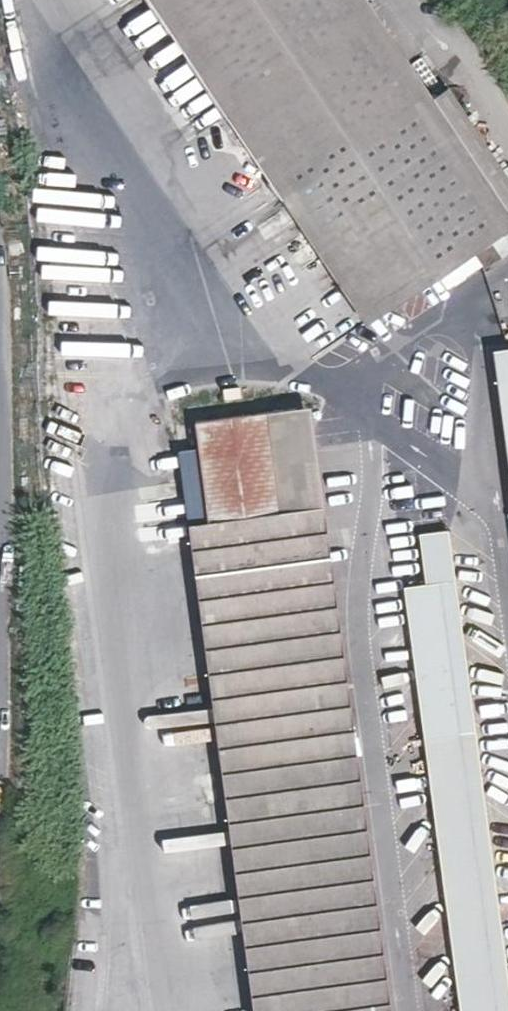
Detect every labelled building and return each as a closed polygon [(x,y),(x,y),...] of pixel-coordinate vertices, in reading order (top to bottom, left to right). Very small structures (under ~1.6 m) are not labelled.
[(167,0),(151,0),(366,324),(377,317),(167,0)] [(377,317),(473,253),(485,269),(502,257),(491,240),(507,228),(507,178),(449,89),(434,99),(420,107),(348,0),(167,0),(377,317)] [(420,107),(434,99),(369,0),(348,0),(420,107)] [(502,257),(507,253),(507,238),(504,231),(491,240),(502,257)] [(498,380),(507,458),(507,378),(498,380)] [(308,507),(296,410),(194,423),(207,520),(273,1010),(375,1010),(308,507)] [(308,507),(375,1010),(390,1010),(323,505),(308,507)] [(207,520),(189,522),(254,1010),(273,1010),(207,520)] [(424,735),(475,728),(448,529),(420,532),(423,566),(405,568),(407,585),(403,586),(424,735)] [(475,728),(424,735),(461,1010),(507,1010),(507,979),(475,728)]
